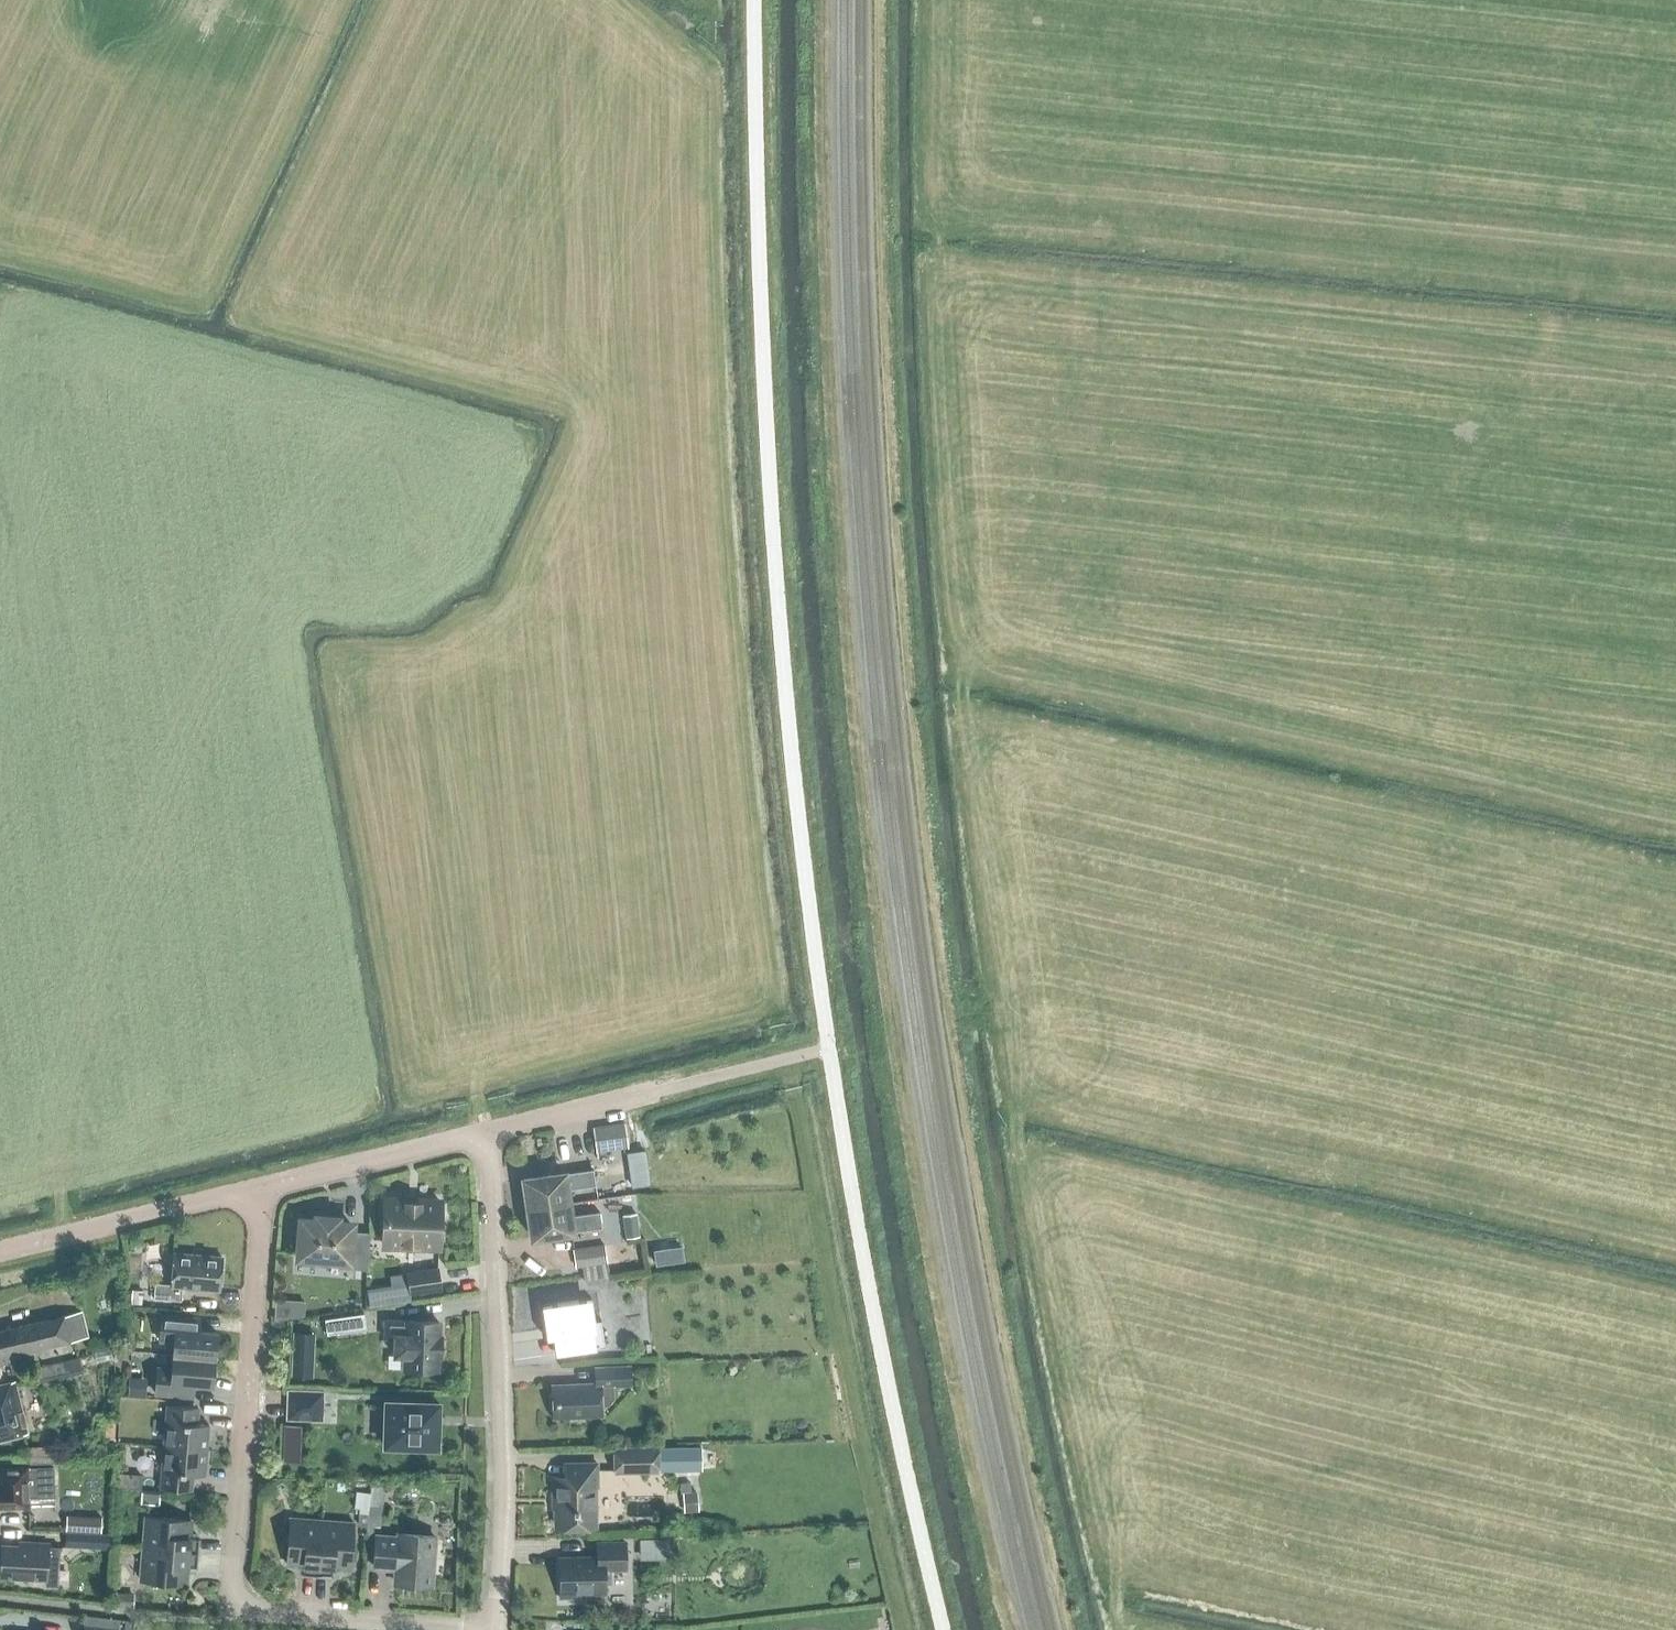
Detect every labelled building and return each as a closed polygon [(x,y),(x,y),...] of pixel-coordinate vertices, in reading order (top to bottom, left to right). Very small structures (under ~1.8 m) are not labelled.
[(627,1147),(624,1123),(593,1128),(596,1151),(627,1147)] [(523,1179),(527,1208),(568,1203),(566,1189),(595,1185),(593,1169),(523,1179)] [(398,1197),(391,1197),(388,1199),(385,1199),(383,1245),(404,1246),(407,1249),(414,1249),(417,1246),(438,1247),(439,1225),(442,1222),(442,1215),(439,1212),(440,1201),(401,1200),(398,1197)] [(570,1215),(568,1203),(527,1208),(531,1238),(601,1228),(599,1211),(570,1215)] [(626,1237),(640,1235),(637,1212),(622,1214),(626,1237)] [(336,1219),(316,1217),(316,1221),(301,1220),(298,1256),(346,1260),(345,1267),(366,1268),(368,1233),(350,1232),(350,1224),(335,1223),(336,1219)] [(604,1245),(573,1249),(575,1267),(581,1266),(582,1269),(583,1277),(583,1278),(586,1278),(605,1276),(610,1275),(610,1273),(620,1272),(616,1243),(604,1245)] [(676,1247),(654,1250),(656,1264),(678,1261),(676,1247)] [(222,1258),(173,1254),(171,1284),(154,1283),(153,1298),(180,1300),(182,1286),(219,1290),(222,1258)] [(440,1287),(437,1270),(407,1274),(409,1291),(440,1287)] [(369,1306),(379,1304),(377,1289),(366,1290),(369,1306)] [(142,1290),(130,1290),(130,1302),(141,1303),(142,1290)] [(594,1321),(591,1298),(541,1305),(545,1339),(552,1338),(554,1354),(605,1347),(601,1320),(594,1321)] [(304,1302),(276,1300),(274,1320),(303,1316),(304,1302)] [(81,1311),(0,1331),(0,1364),(9,1362),(10,1366),(26,1362),(25,1358),(34,1356),(32,1350),(87,1337),(81,1311)] [(200,1317),(189,1316),(161,1314),(159,1340),(173,1342),(172,1355),(214,1358),(216,1332),(199,1331),(200,1317)] [(365,1328),(363,1314),(325,1319),(327,1334),(365,1328)] [(404,1368),(437,1370),(437,1356),(439,1356),(440,1336),(438,1335),(438,1322),(406,1321),(386,1321),(385,1337),(394,1337),(393,1355),(404,1355),(404,1368)] [(294,1332),(293,1357),(310,1357),(312,1332),(294,1332)] [(214,1358),(172,1355),(171,1368),(157,1367),(154,1393),(193,1396),(194,1383),(212,1385),(214,1358)] [(38,1382),(82,1372),(78,1356),(34,1366),(38,1382)] [(630,1385),(630,1365),(594,1367),(595,1383),(551,1384),(551,1392),(548,1395),(549,1407),(552,1410),(552,1418),(602,1416),(601,1406),(607,1405),(614,1398),(613,1386),(630,1385)] [(137,1377),(128,1377),(127,1396),(136,1397),(137,1377)] [(14,1381),(0,1384),(0,1439),(27,1433),(14,1381)] [(321,1392),(289,1391),(288,1418),(320,1419),(321,1392)] [(438,1403),(385,1401),(384,1445),(437,1447),(437,1426),(439,1426),(439,1415),(438,1415),(438,1403)] [(208,1425),(198,1424),(200,1407),(166,1405),(163,1446),(206,1450),(208,1425)] [(116,1417),(100,1416),(99,1438),(114,1439),(116,1417)] [(26,1455),(52,1454),(51,1445),(26,1446),(26,1455)] [(658,1472),(658,1471),(674,1470),(702,1470),(701,1446),(658,1447),(658,1445),(613,1447),(614,1473),(658,1472)] [(193,1491),(194,1474),(204,1475),(206,1450),(163,1446),(159,1488),(193,1491)] [(597,1478),(596,1463),(568,1463),(568,1477),(552,1477),(552,1497),(557,1497),(557,1527),(593,1527),(592,1478),(597,1478)] [(53,1467),(27,1468),(27,1467),(0,1468),(0,1507),(28,1506),(27,1494),(54,1493),(53,1467)] [(146,1485),(146,1471),(126,1470),(126,1485),(146,1485)] [(680,1483),(681,1493),(683,1493),(684,1512),(698,1511),(697,1492),(691,1493),(691,1482),(680,1483)] [(370,1485),(368,1505),(365,1534),(373,1535),(373,1526),(380,1526),(380,1506),(383,1486),(370,1485)] [(159,1504),(160,1492),(141,1491),(140,1502),(159,1504)] [(102,1517),(65,1516),(65,1531),(101,1532),(102,1517)] [(143,1548),(198,1553),(199,1538),(188,1537),(190,1520),(146,1516),(143,1548)] [(317,1576),(321,1521),(289,1519),(286,1563),(303,1564),(302,1575),(317,1576)] [(321,1521),(317,1576),(332,1577),(333,1566),(350,1568),(354,1524),(321,1521)] [(110,1534),(65,1532),(64,1547),(109,1548),(110,1534)] [(434,1537),(398,1534),(397,1537),(376,1535),(374,1567),(389,1568),(389,1565),(395,1566),(394,1582),(431,1584),(434,1537)] [(625,1569),(624,1541),(597,1542),(597,1558),(559,1558),(559,1598),(585,1598),(585,1592),(604,1592),(604,1573),(607,1570),(625,1569)] [(58,1563),(59,1548),(48,1547),(48,1544),(30,1543),(30,1547),(1,1546),(0,1563),(0,1576),(46,1579),(46,1585),(57,1586),(58,1563)] [(198,1553),(143,1548),(140,1581),(184,1584),(186,1567),(196,1568),(198,1553)] [(135,1594),(116,1592),(114,1607),(133,1608),(135,1594)] [(84,1614),(82,1629),(118,1629),(119,1617),(111,1617),(84,1614)]
